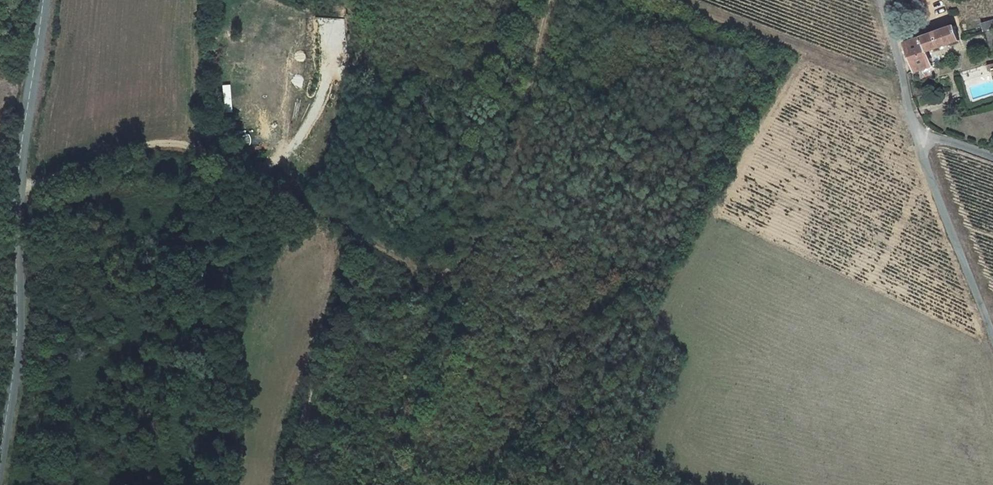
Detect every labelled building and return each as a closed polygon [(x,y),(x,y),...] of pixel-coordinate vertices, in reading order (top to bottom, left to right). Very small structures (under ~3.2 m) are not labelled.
[(952,24),(902,42),(912,69),(913,72),(917,71),(916,67),(929,62),(925,51),(958,39),(952,24)] [(985,31),(992,52),(992,51),(992,28),(985,31)]
